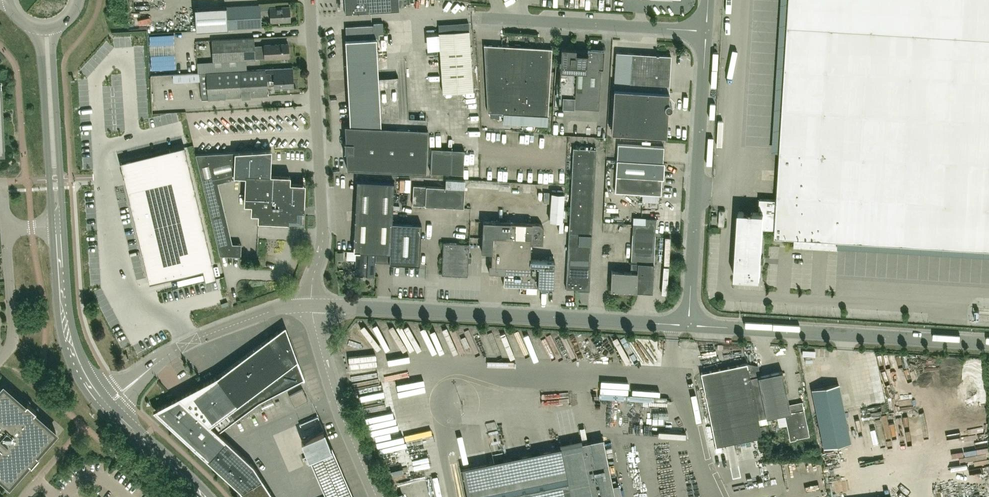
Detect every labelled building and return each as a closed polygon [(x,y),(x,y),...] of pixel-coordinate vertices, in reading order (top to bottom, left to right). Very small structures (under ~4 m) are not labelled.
[(340,10),(345,9),(345,12),(399,9),(399,0),(340,0),(340,10)] [(838,245),(839,240),(988,249),(988,0),(789,0),(777,200),(760,198),(759,212),(739,211),(735,277),(760,279),(763,228),(776,229),(775,236),(795,237),(794,242),(794,247),(838,250),(838,245)] [(195,8),(196,30),(262,26),(260,5),(211,7),(195,8)] [(270,7),(271,22),(291,21),(290,6),(270,7)] [(346,26),(347,39),(345,40),(351,124),(345,124),(346,141),(344,141),(345,142),(345,150),(344,150),(344,151),(346,151),(347,168),(426,171),(428,128),(381,126),(381,125),(376,38),(380,38),(379,33),(384,33),(384,22),(374,22),(374,25),(346,26)] [(473,90),(469,30),(439,32),(443,92),(473,90)] [(212,40),(214,61),(255,59),(255,58),(265,57),(265,58),(289,57),(288,43),(254,46),(254,38),(253,38),(226,39),(212,40)] [(552,48),(484,44),(488,111),(548,115),(552,48)] [(599,108),(602,68),(603,68),(604,49),(587,48),(587,50),(576,50),(576,48),(561,47),(560,68),(561,68),(559,105),(599,108)] [(667,134),(668,109),(669,109),(672,107),(672,104),(670,102),(668,102),(669,91),(671,56),(632,53),(630,89),(614,89),(611,131),(667,134)] [(275,86),(293,85),(292,67),(266,68),(267,79),(275,78),(275,86)] [(268,95),(267,79),(266,68),(206,72),(203,72),(199,73),(202,99),(208,99),(268,95)] [(468,108),(468,96),(459,96),(459,107),(468,108)] [(482,122),(481,110),(473,111),(474,122),(482,122)] [(518,142),(527,142),(527,133),(518,133),(518,142)] [(618,144),(617,160),(664,163),(663,162),(664,146),(618,144)] [(140,179),(125,183),(126,184),(148,277),(149,283),(203,270),(206,281),(216,278),(185,146),(169,150),(172,158),(137,166),(140,179)] [(430,172),(451,173),(463,174),(464,149),(431,148),(430,172)] [(590,289),(596,148),(574,148),(567,288),(590,289)] [(218,181),(235,177),(235,174),(245,175),(244,204),(251,204),(251,213),(258,213),(258,221),(289,222),(289,223),(302,223),(303,211),(305,211),(306,205),(303,205),(304,184),(289,183),(289,176),(269,175),(270,149),(196,153),(212,220),(226,216),(218,181)] [(664,163),(617,160),(615,191),(661,194),(662,179),(663,179),(664,163)] [(462,183),(462,175),(446,175),(446,183),(462,183)] [(412,193),(412,178),(402,178),(401,193),(412,193)] [(357,250),(376,252),(383,252),(390,252),(389,263),(419,264),(421,224),(393,223),(395,182),(358,180),(354,250),(357,250)] [(414,204),(464,207),(465,207),(466,188),(414,185),(414,204)] [(559,221),(562,221),(564,193),(551,192),(549,220),(559,221)] [(226,216),(212,220),(221,253),(241,255),(242,242),(233,242),(226,216)] [(633,224),(632,262),(654,263),(656,219),(646,218),(646,224),(633,224)] [(530,266),(530,263),(542,264),(542,259),(531,258),(532,242),(544,243),(544,228),(541,223),(483,220),(482,251),(492,252),(492,264),(489,264),(489,272),(504,273),(504,275),(510,275),(511,265),(530,266)] [(472,256),(469,256),(470,243),(444,242),(442,274),(468,275),(469,263),(471,263),(472,256)] [(375,276),(376,261),(376,252),(357,250),(355,274),(375,276)] [(538,286),(538,285),(541,285),(541,287),(549,287),(549,285),(554,286),(555,260),(542,259),(542,264),(530,263),(530,266),(511,265),(510,275),(504,275),(504,284),(538,286)] [(653,292),(654,263),(632,262),(631,271),(612,270),(612,290),(653,292)] [(407,266),(407,279),(424,279),(424,266),(407,266)] [(400,351),(405,349),(395,323),(390,325),(400,351)] [(217,376),(153,410),(240,489),(245,496),(274,496),(253,464),(218,432),(258,402),(305,378),(285,326),(217,376)] [(762,436),(761,432),(747,363),(701,373),(705,391),(701,392),(701,399),(706,398),(716,446),(762,436)] [(767,430),(766,424),(765,423),(771,422),(770,416),(786,413),(791,439),(810,436),(802,401),(789,404),(783,371),(760,376),(758,365),(747,363),(761,432),(767,430)] [(387,381),(359,382),(359,389),(387,388),(387,381)] [(425,383),(397,387),(408,460),(403,461),(405,470),(431,466),(430,456),(436,455),(425,383)] [(812,388),(824,446),(850,441),(838,383),(812,388)] [(9,484),(29,462),(31,464),(31,465),(39,456),(38,456),(36,454),(56,432),(34,413),(36,411),(36,410),(28,403),(26,405),(4,385),(0,390),(0,423),(0,446),(2,448),(0,450),(0,476),(9,484)] [(289,395),(295,406),(308,399),(303,389),(289,395)] [(887,416),(879,417),(881,427),(888,425),(887,416)] [(493,434),(500,431),(498,424),(490,427),(493,434)] [(977,429),(978,437),(985,437),(985,434),(988,433),(988,428),(977,429)] [(324,430),(301,440),(309,459),(332,448),(324,430)] [(873,447),(882,445),(880,436),(872,437),(873,447)] [(468,496),(622,496),(619,484),(613,486),(604,438),(581,443),(462,468),(468,496)] [(428,490),(432,485),(427,481),(423,485),(428,490)]
